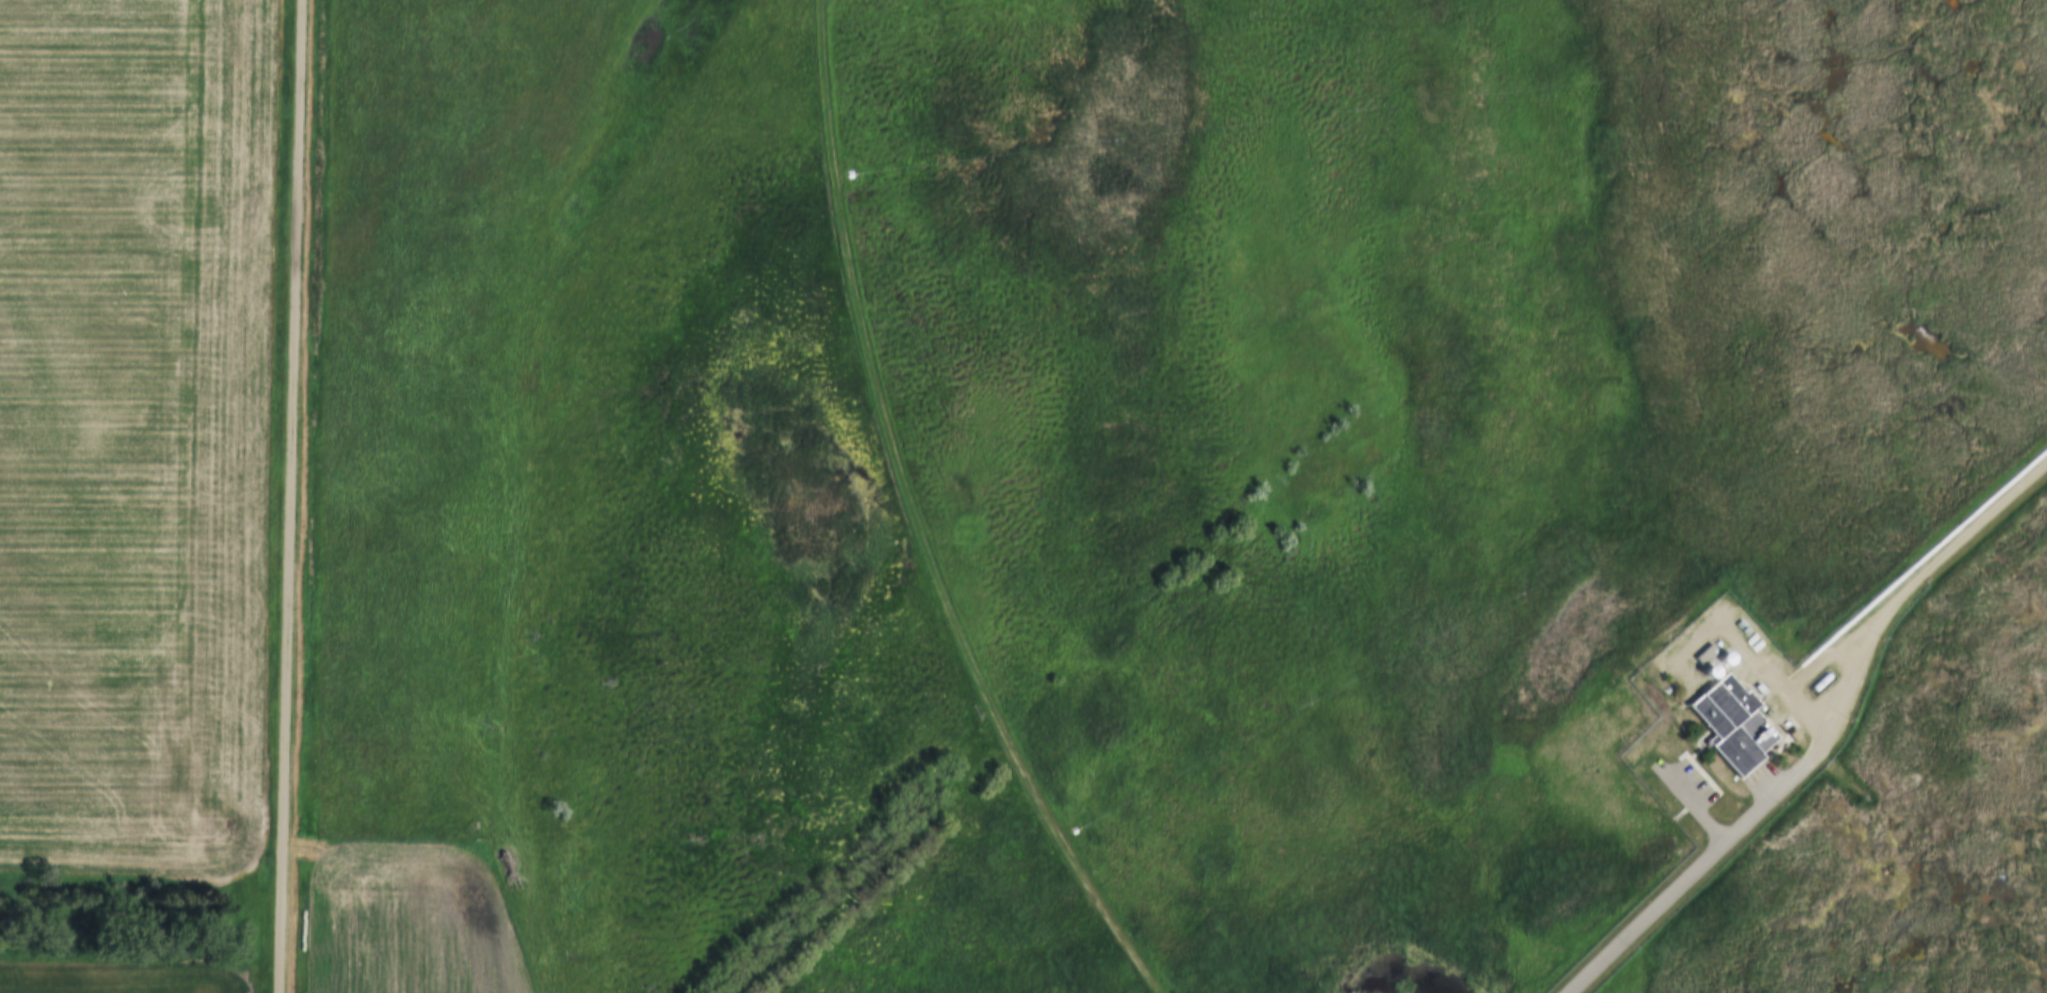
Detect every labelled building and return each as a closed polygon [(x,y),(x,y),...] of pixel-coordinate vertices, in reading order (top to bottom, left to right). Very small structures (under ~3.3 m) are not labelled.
[(1699,656),(1714,642),(1721,650),(1705,663),(1699,656)] [(1737,658),(1734,663),(1728,665),(1723,662),(1721,656),(1724,651),(1729,649),(1735,652),(1737,658)] [(1722,670),(1720,676),(1714,677),(1709,675),(1707,669),(1710,664),(1715,662),(1720,665),(1722,670)] [(1692,706),(1730,672),(1748,692),(1750,690),(1762,703),(1755,710),(1780,738),(1763,753),(1766,756),(1744,776),(1716,745),(1722,739),(1692,706)] [(1816,686),(1831,672),(1836,677),(1820,691),(1816,686)]
